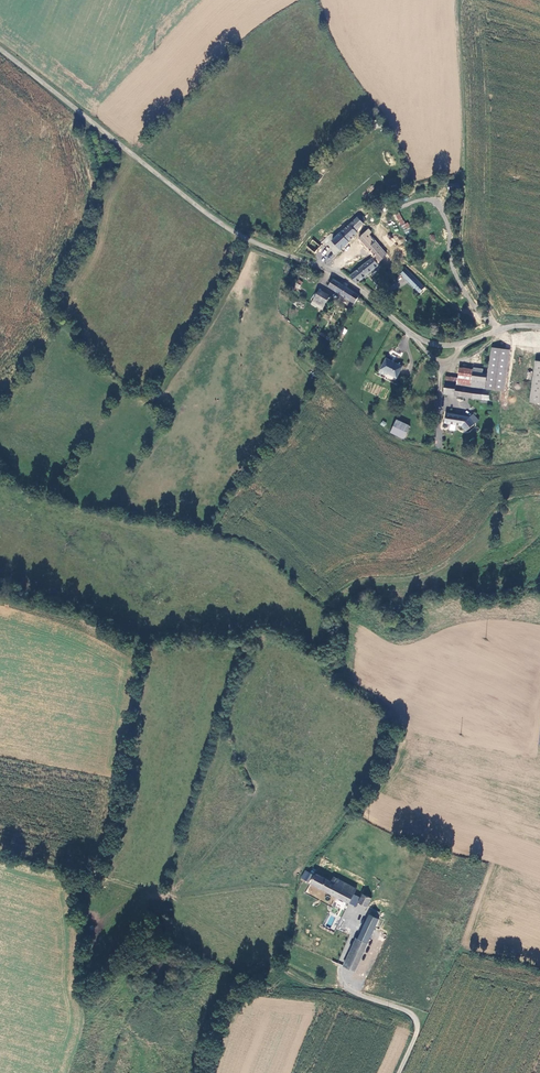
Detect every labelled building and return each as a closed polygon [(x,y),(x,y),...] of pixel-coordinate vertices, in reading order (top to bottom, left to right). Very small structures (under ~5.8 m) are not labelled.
[(399,212),(394,215),(404,230),(410,227),(407,222),(405,223),(399,212)] [(367,220),(362,214),(354,220),(332,240),(341,250),(350,241),(350,240),(359,231),(358,230),(365,224),(364,223),(367,220)] [(373,234),(369,230),(359,239),(376,258),(378,262),(386,256),(371,240),(373,239),(371,237),(373,234)] [(341,250),(332,240),(328,237),(320,246),(314,253),(323,258),(329,261),(341,250)] [(314,254),(314,253),(320,246),(312,240),(306,247),(314,254)] [(356,284),(377,264),(372,257),(364,263),(353,273),(350,276),(356,284)] [(400,272),(409,280),(414,275),(405,267),(400,272)] [(414,275),(409,280),(420,290),(425,285),(414,275)] [(285,276),(280,281),(294,292),(298,286),(285,276)] [(354,306),(360,296),(347,288),(348,285),(344,283),(342,286),(333,279),(327,288),(354,306)] [(328,298),(318,291),(312,300),(323,306),(328,298)] [(323,306),(312,300),(309,305),(319,311),(323,306)] [(491,348),(490,355),(488,370),(486,389),(504,391),(509,350),(491,348)] [(488,370),(490,355),(483,354),(481,369),(482,369),(488,370)] [(386,358),(380,370),(396,378),(402,367),(386,358)] [(539,404),(539,361),(534,361),(529,403),(539,404)] [(460,368),(458,384),(461,384),(471,385),(472,370),(460,368)] [(485,390),(486,389),(488,370),(482,369),(482,373),(473,372),(471,389),(485,390)] [(446,377),(444,394),(488,401),(489,391),(485,390),(471,389),(461,387),(461,384),(458,384),(458,383),(457,386),(456,385),(457,378),(446,377)] [(458,426),(466,427),(468,420),(464,419),(464,417),(447,413),(444,423),(458,426)] [(409,426),(397,420),(391,432),(403,438),(409,426)] [(428,738),(416,734),(414,741),(426,745),(428,738)] [(312,874),(304,870),(300,877),(308,882),(312,874)] [(330,882),(316,873),(310,883),(320,889),(321,888),(355,908),(358,903),(366,908),(371,899),(363,894),(361,898),(353,894),(356,890),(333,876),(330,882)] [(372,909),(343,965),(354,971),(370,941),(377,928),(381,920),(376,918),(378,912),(372,909)] [(389,924),(381,920),(377,928),(387,931),(389,924)] [(370,941),(354,971),(362,976),(379,945),(370,941)] [(338,953),(331,950),(324,964),(331,967),(338,953)]
